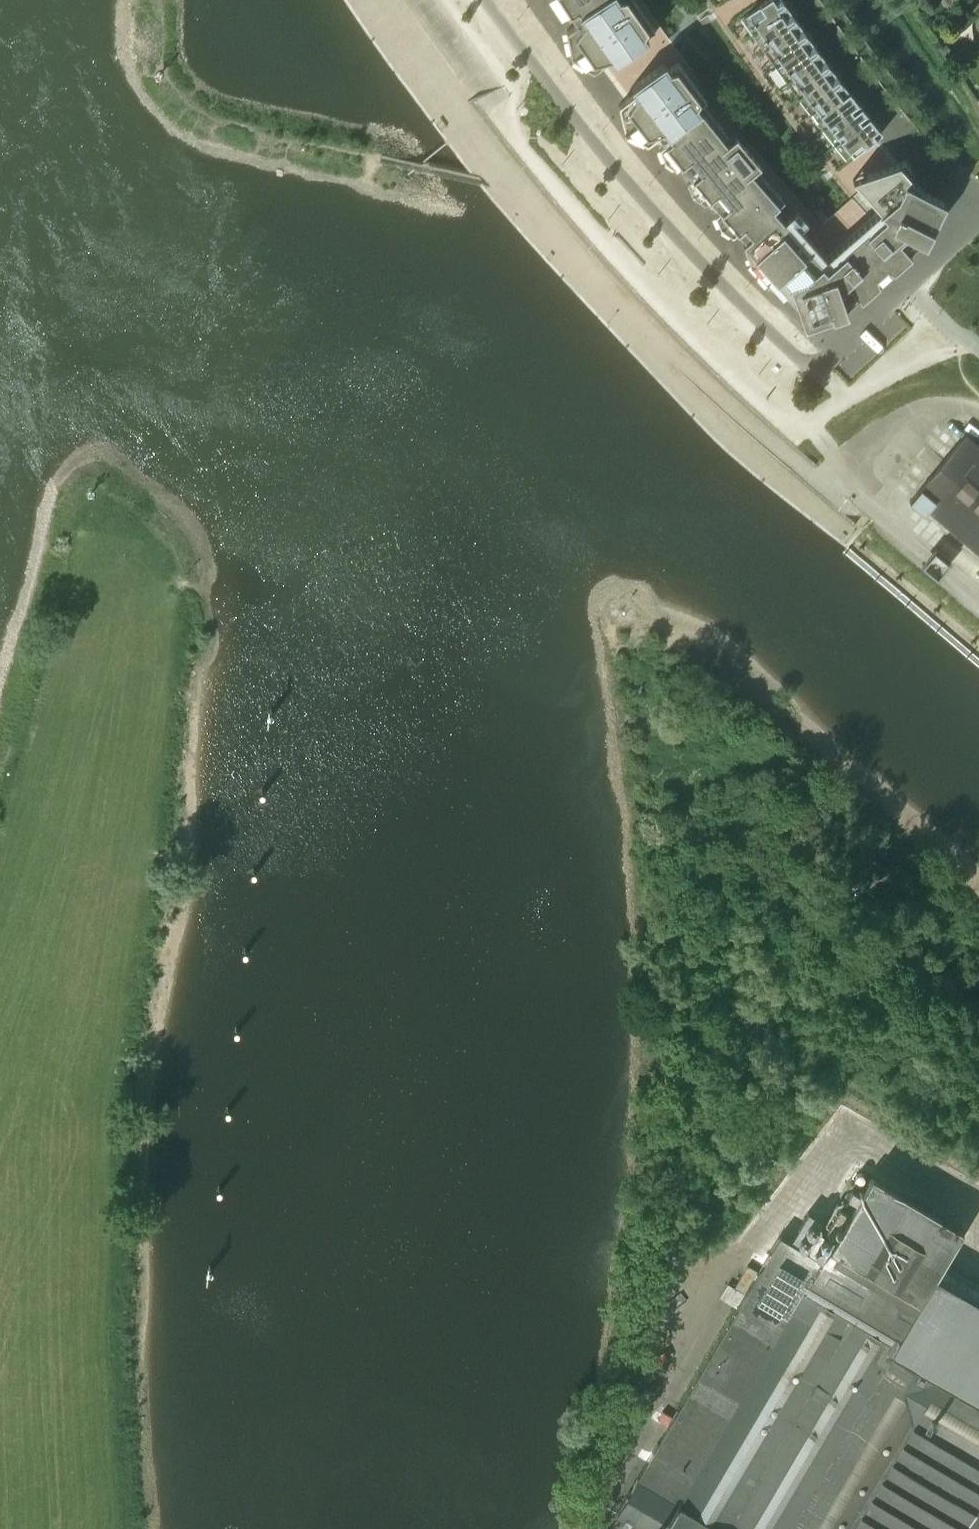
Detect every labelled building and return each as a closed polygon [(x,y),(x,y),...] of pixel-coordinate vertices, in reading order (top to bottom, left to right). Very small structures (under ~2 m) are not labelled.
[(556,8),(567,17),(571,15),(577,24),(611,0),(554,0),(556,8)] [(577,24),(566,31),(571,57),(593,71),(600,66),(604,63),(611,59),(615,64),(649,40),(645,35),(654,29),(634,0),(611,0),(577,24)] [(789,8),(783,0),(766,0),(759,5),(741,17),(753,35),(789,8)] [(800,24),(789,8),(753,35),(764,51),(800,24)] [(800,24),(764,51),(775,67),(812,40),(800,24)] [(812,40),(775,67),(787,83),(823,56),(812,40)] [(834,71),(823,56),(787,83),(798,98),(834,71)] [(706,99),(689,76),(677,61),(669,67),(665,62),(631,87),(635,92),(629,97),(626,100),(619,105),(625,130),(648,143),(658,135),(702,102),(706,99)] [(846,87),(834,71),(798,98),(810,114),(846,87)] [(846,87),(810,114),(822,129),(858,102),(849,91),(846,87)] [(731,138),(702,102),(658,135),(665,144),(660,148),(665,162),(677,170),(682,165),(692,178),(687,182),(693,196),(704,203),(710,199),(720,212),(715,216),(721,229),(733,237),(738,232),(742,236),(773,209),(784,200),(756,168),(761,164),(736,135),(731,138)] [(858,102),(822,129),(834,144),(871,117),(858,102)] [(879,128),(871,117),(834,144),(847,161),(865,147),(874,140),(877,137),(882,133),(878,128),(879,128)] [(773,209),(742,236),(746,241),(743,243),(751,265),(767,284),(789,295),(793,299),(797,304),(805,326),(848,311),(925,242),(945,202),(924,191),(916,182),(908,160),(893,165),(853,179),(885,216),(876,225),(826,268),(773,209)] [(966,436),(921,488),(910,501),(923,513),(927,509),(978,553),(978,447),(966,436)] [(931,1279),(962,1227),(870,1173),(820,1258),(778,1234),(616,1511),(647,1528),(978,1528),(978,1307),(931,1279)]
